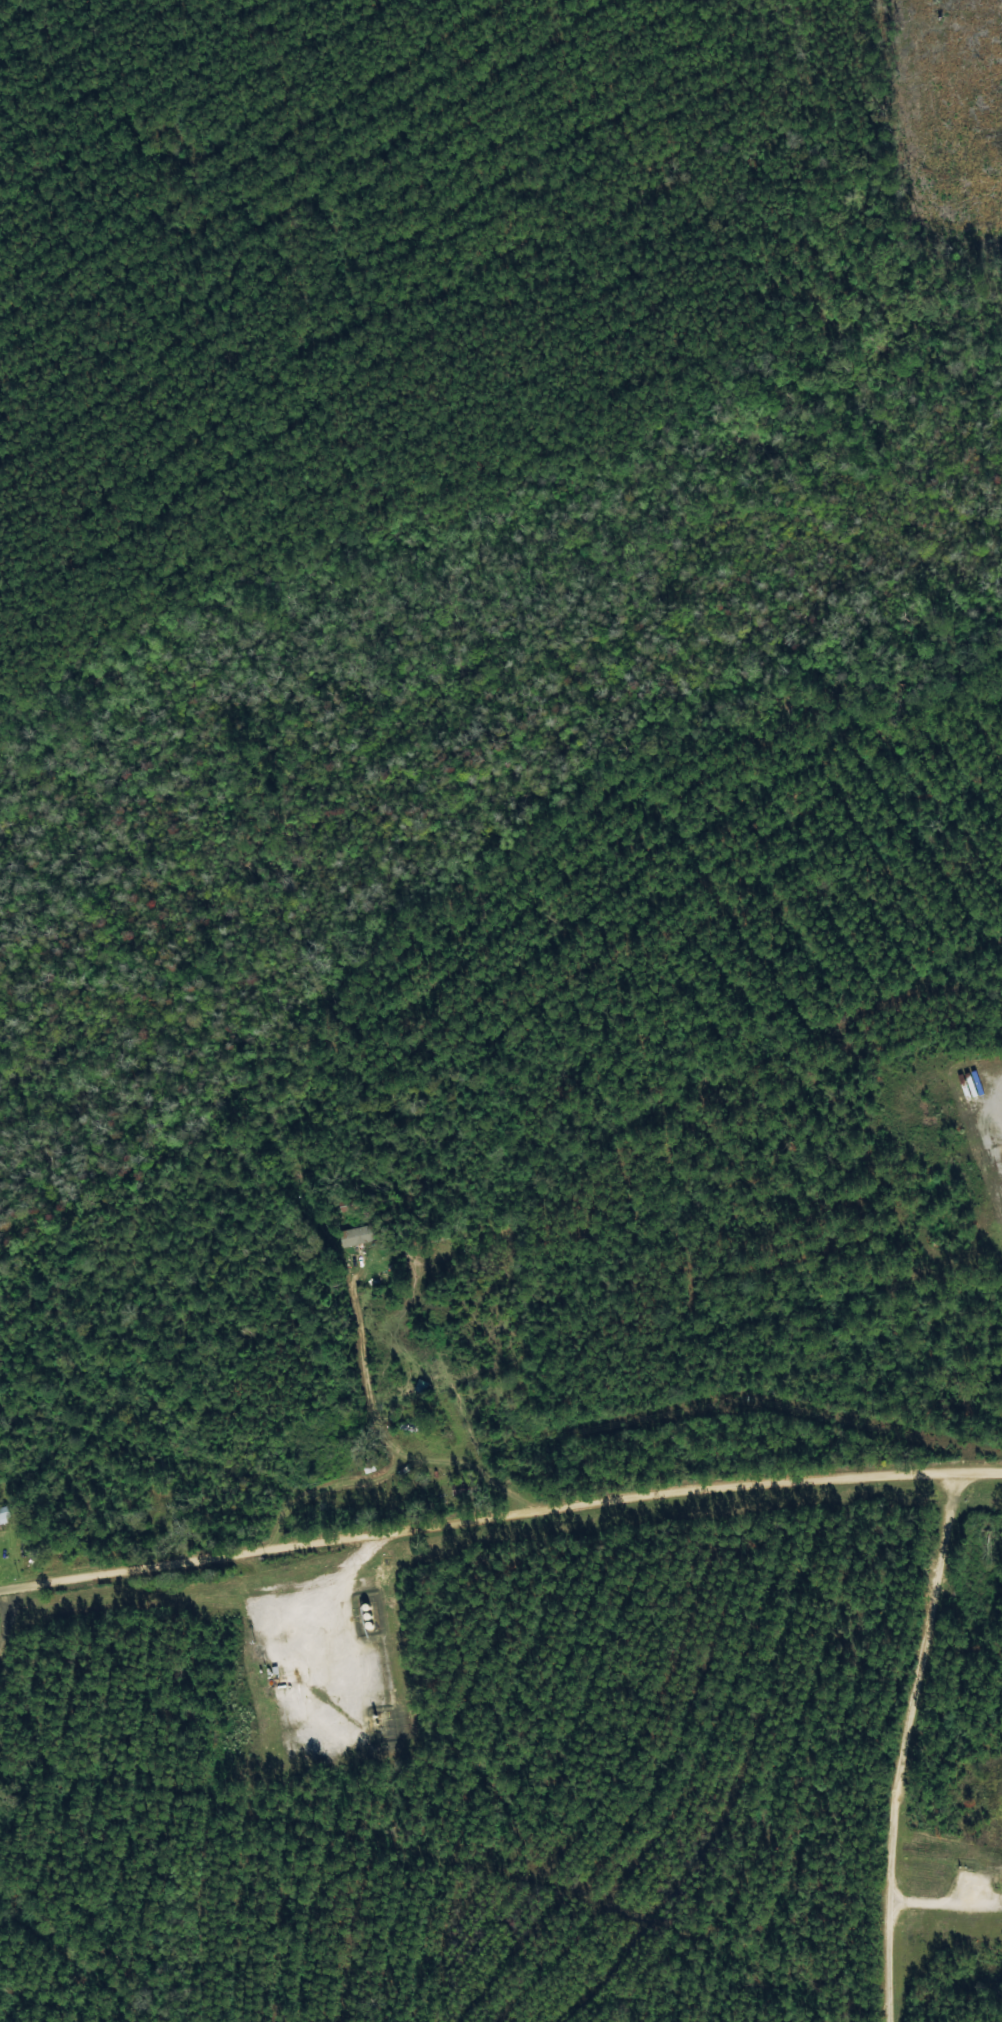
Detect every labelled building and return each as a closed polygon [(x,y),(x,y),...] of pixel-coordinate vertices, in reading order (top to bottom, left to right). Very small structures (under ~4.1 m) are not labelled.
[(12,1519),(8,1506),(0,1508),(0,1522),(12,1519)]
